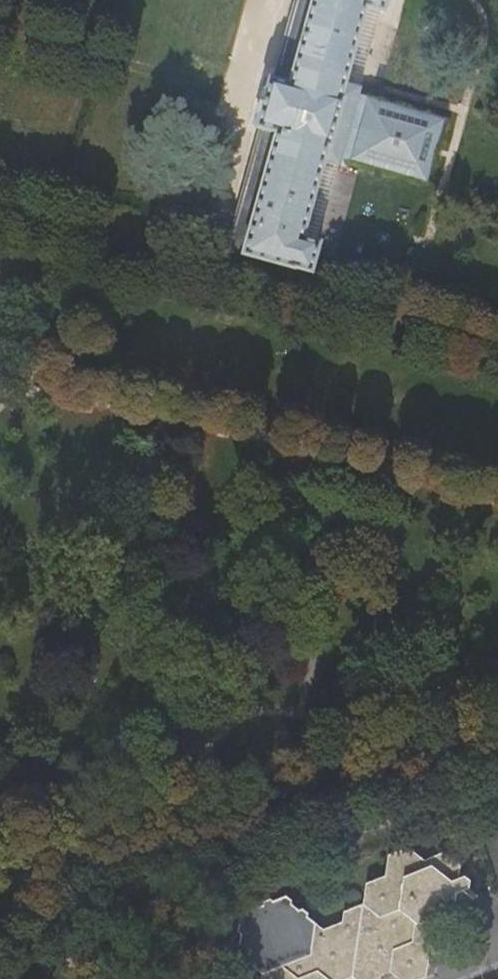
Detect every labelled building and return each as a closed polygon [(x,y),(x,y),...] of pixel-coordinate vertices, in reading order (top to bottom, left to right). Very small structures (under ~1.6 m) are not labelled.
[(285,74),(264,68),(249,122),(271,128),(236,251),(313,272),(323,235),(299,228),(320,155),(430,186),(450,115),(344,86),(368,2),(384,6),(385,0),(306,0),(285,74)] [(468,865),(451,851),(432,859),(416,847),(394,856),(391,878),(369,887),(366,906),(345,915),(344,924),(325,932),(312,921),(314,917),(307,912),(303,914),(296,909),(298,904),(292,899),(278,904),(277,902),(268,906),(267,909),(260,912),(257,911),(241,917),(242,927),(237,929),(239,938),(244,941),(244,949),(240,951),(240,959),(247,963),(246,968),(252,974),(257,971),(263,977),(263,978),(392,978),(392,975),(403,971),(412,978),(429,978),(437,976),(441,956),(459,948),(463,926),(479,920),(482,900),(465,886),(468,865)]
